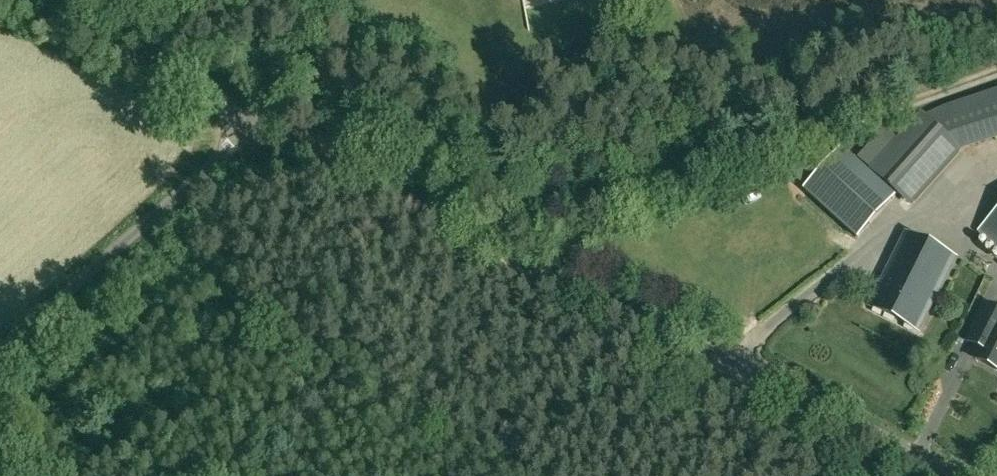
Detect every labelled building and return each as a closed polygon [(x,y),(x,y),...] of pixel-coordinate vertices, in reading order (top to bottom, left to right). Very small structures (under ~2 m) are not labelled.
[(914,203),(928,188),(964,150),(925,113),(874,171),(904,199),(906,196),(914,203)] [(895,196),(842,148),(804,189),(858,238),(895,196)] [(979,231),(996,247),(996,212),(979,231)] [(906,235),(871,306),(917,330),(953,258),(906,235)] [(975,359),(996,370),(996,310),(986,304),(967,342),(981,349),(975,359)]
